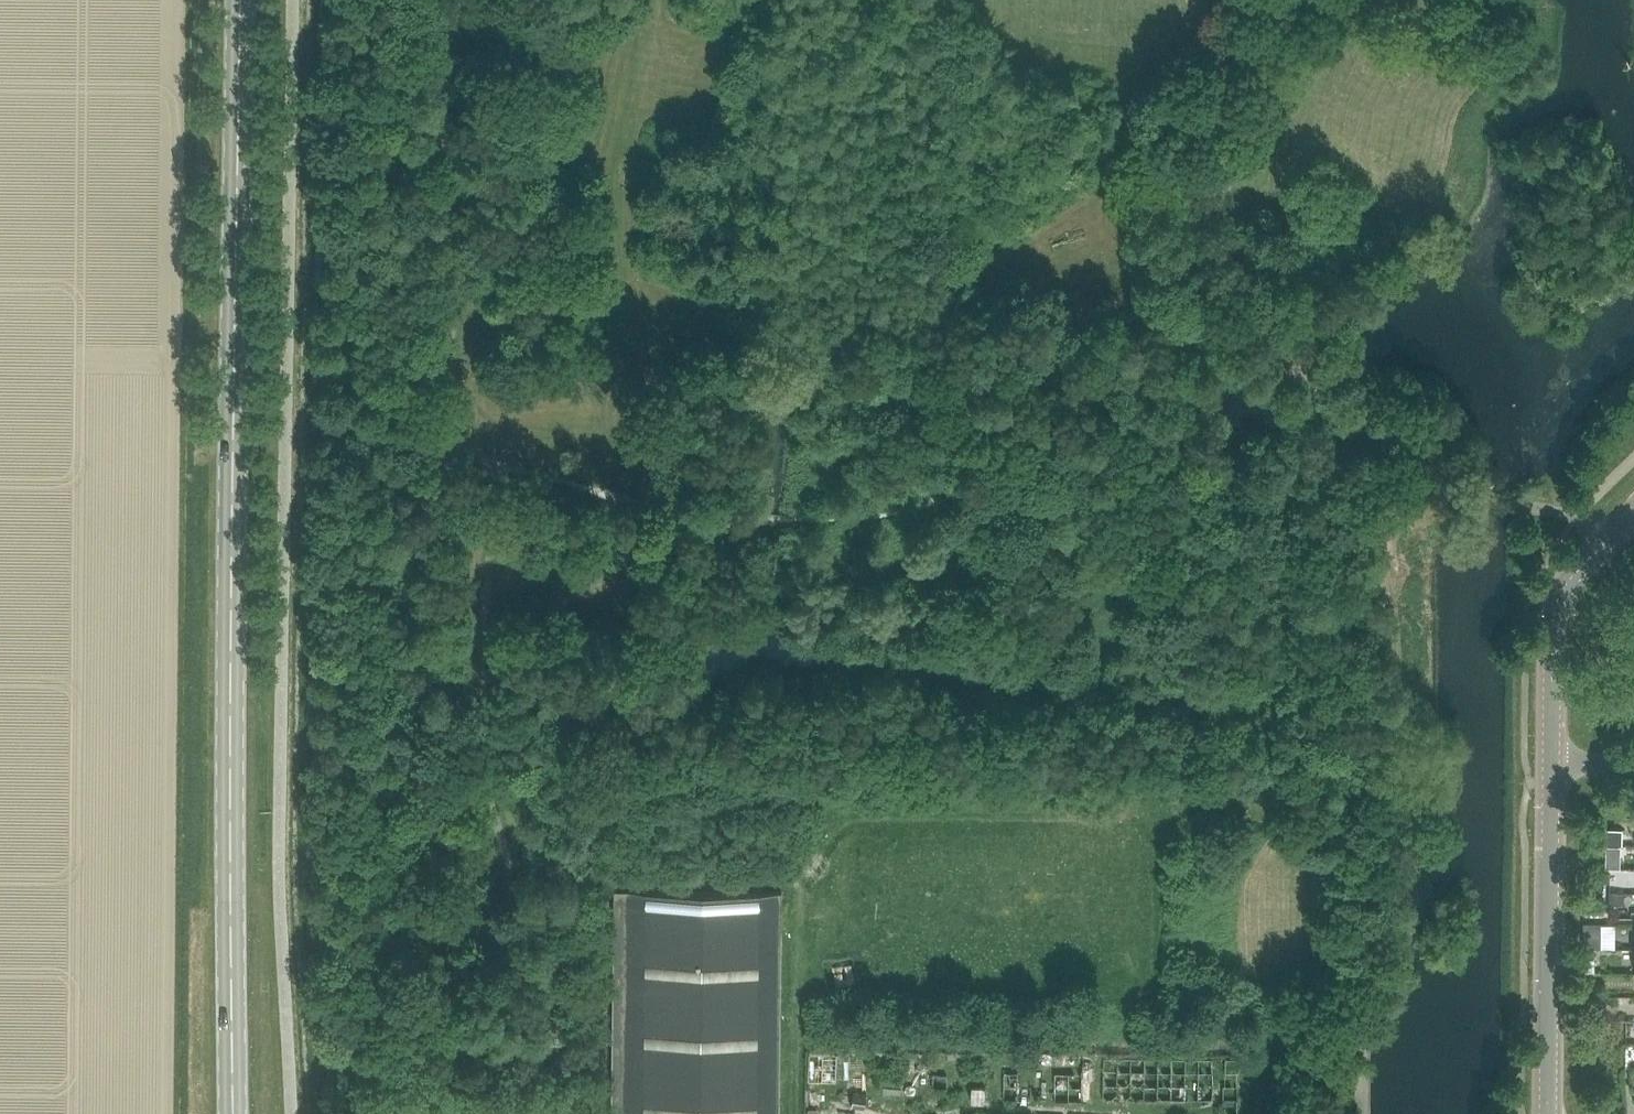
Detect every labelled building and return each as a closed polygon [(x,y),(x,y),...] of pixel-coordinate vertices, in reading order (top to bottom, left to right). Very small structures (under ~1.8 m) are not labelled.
[(782,892),(614,890),(611,1113),(780,1113),(782,892)] [(1601,948),(1601,923),(1583,923),(1583,948),(1601,948)]
